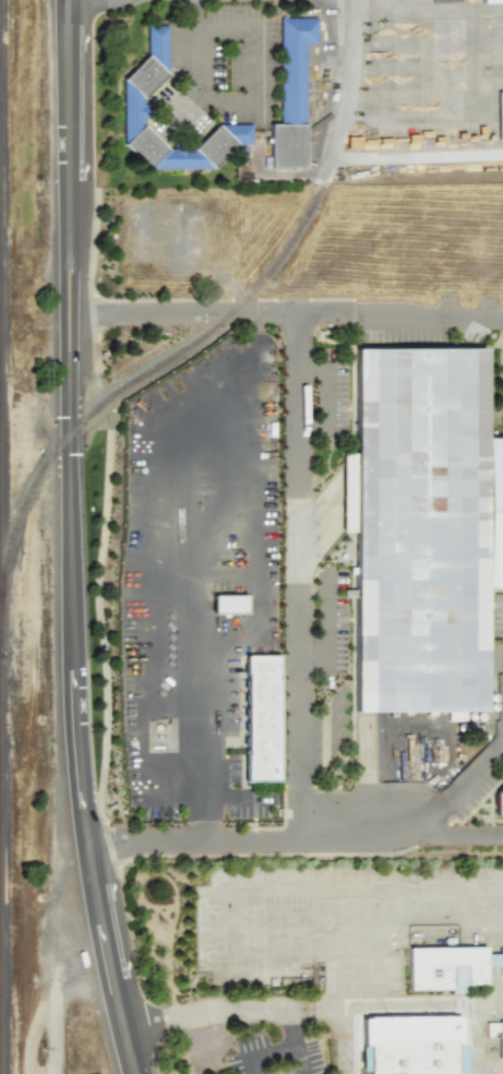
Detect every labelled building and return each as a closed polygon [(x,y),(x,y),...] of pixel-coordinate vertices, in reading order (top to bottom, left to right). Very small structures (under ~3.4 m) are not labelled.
[(280,20),(318,20),(318,45),(307,45),(306,126),(306,169),(271,168),(271,126),(280,126),(280,20)] [(220,127),(253,127),(253,145),(238,145),(213,170),(147,169),(124,146),(125,80),(149,56),(149,27),(169,27),(168,73),(145,96),(145,129),(166,151),(195,151),(220,127)] [(355,354),(484,353),(488,711),(358,712),(355,354)] [(488,444),(502,444),(502,594),(488,594),(488,444)] [(245,595),(212,595),(212,614),(244,614),(245,595)] [(273,656),(273,784),(239,784),(239,656),(273,656)] [(464,712),(446,712),(445,721),(464,722),(464,712)] [(492,792),(502,781),(502,818),(492,818),(492,792)] [(411,948),(489,947),(489,987),(462,987),(455,987),(455,991),(411,992),(411,948)] [(458,1042),(459,1073),(373,1073),(372,1043),(458,1042)]
